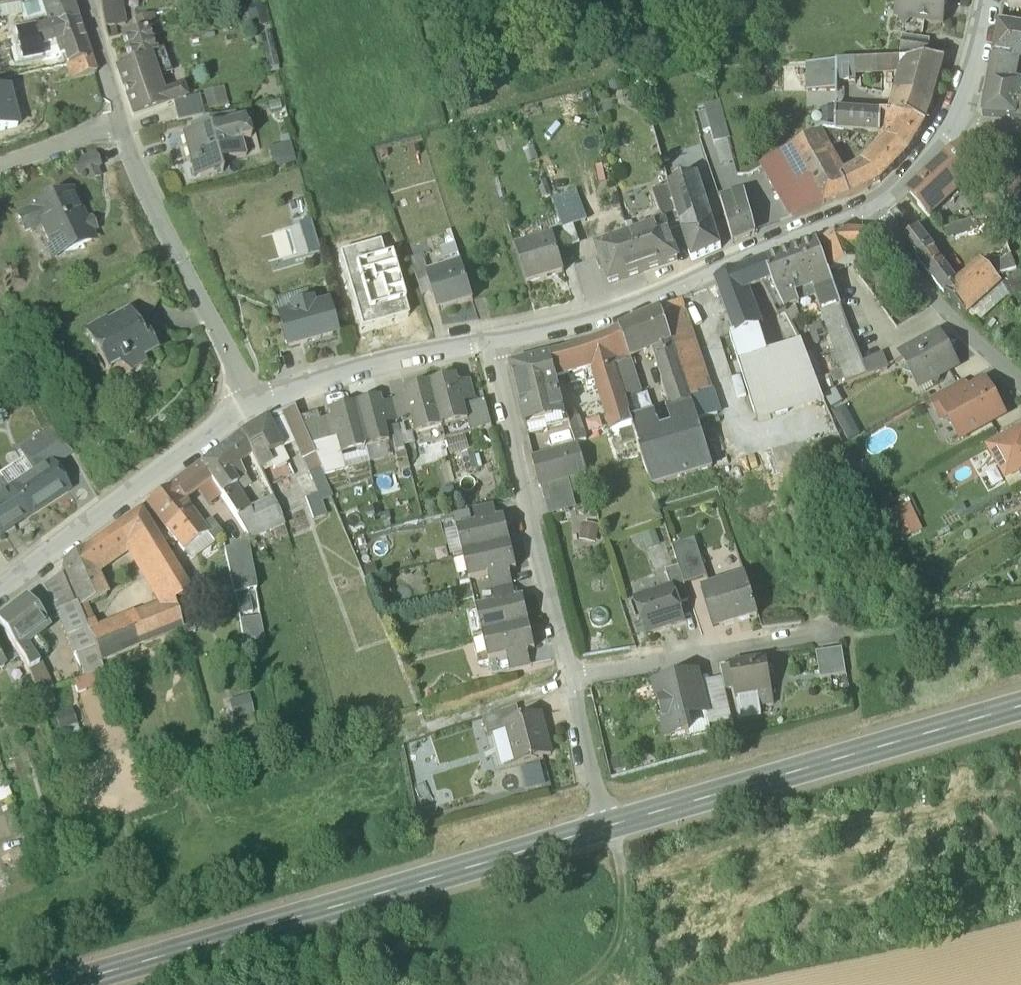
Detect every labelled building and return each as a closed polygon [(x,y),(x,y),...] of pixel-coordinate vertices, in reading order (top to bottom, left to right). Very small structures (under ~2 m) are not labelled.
[(47,22),(34,26),(36,32),(78,22),(69,0),(41,0),(47,22)] [(897,7),(901,7),(899,23),(900,23),(905,29),(911,24),(944,29),(948,0),(898,0),(897,7)] [(1008,10),(1020,11),(1020,0),(1009,0),(1008,10)] [(117,12),(115,3),(101,6),(105,30),(125,25),(123,11),(117,12)] [(0,7),(1,18),(19,17),(18,6),(0,7)] [(152,16),(136,20),(139,32),(145,31),(155,28),(155,27),(152,16)] [(88,47),(78,22),(36,32),(40,50),(57,46),(60,58),(64,57),(66,66),(72,65),(83,62),(92,59),(88,47)] [(1000,26),(995,61),(1020,66),(1020,29),(1000,26)] [(29,31),(3,34),(11,63),(16,66),(36,60),(29,31)] [(132,66),(135,78),(152,73),(147,60),(155,58),(145,31),(139,32),(122,36),(132,66)] [(931,44),(903,41),(900,65),(907,65),(928,64),(931,44)] [(92,59),(83,62),(86,76),(96,73),(92,59)] [(995,61),(983,120),(1020,121),(1020,99),(1020,86),(1020,66),(995,61)] [(83,62),(72,65),(75,79),(86,76),(83,62)] [(928,64),(907,65),(902,83),(893,117),(903,120),(925,126),(933,108),(944,64),(928,64)] [(900,65),(826,70),(825,83),(902,83),(907,65),(900,65)] [(132,66),(116,71),(120,83),(135,78),(132,66)] [(826,70),(790,71),(795,129),(825,126),(825,119),(825,83),(826,70)] [(135,78),(120,83),(132,117),(165,106),(161,98),(152,73),(135,78)] [(177,93),(161,98),(165,106),(171,105),(180,103),(177,93)] [(0,95),(0,137),(17,133),(6,94),(0,95)] [(180,103),(171,105),(176,124),(201,118),(196,99),(180,103)] [(720,111),(703,116),(709,140),(713,154),(730,150),(720,111)] [(893,117),(882,117),(881,120),(880,138),(892,140),(903,120),(893,117)] [(881,120),(825,119),(825,126),(824,134),(846,135),(880,138),(881,120)] [(892,140),(891,143),(908,157),(924,130),(925,126),(903,120),(892,140)] [(234,121),(181,136),(188,165),(194,164),(198,181),(221,175),(218,166),(244,159),(234,121)] [(846,135),(824,134),(817,138),(826,155),(849,143),(846,135)] [(817,138),(762,169),(793,222),(850,201),(842,183),(826,155),(817,138)] [(891,143),(866,170),(881,185),(908,157),(891,143)] [(271,149),(276,171),(298,165),(293,144),(271,149)] [(907,197),(930,222),(975,179),(964,146),(951,151),(907,197)] [(82,153),(72,157),(74,162),(84,158),(82,153)] [(94,155),(72,164),(78,178),(85,175),(88,183),(100,178),(97,169),(100,168),(94,155)] [(866,170),(842,183),(850,201),(867,193),(881,185),(866,170)] [(989,219),(1020,208),(1020,185),(1017,174),(979,187),(989,219)] [(695,179),(668,188),(674,212),(694,206),(699,216),(707,214),(695,179)] [(679,232),(668,192),(653,197),(662,224),(663,224),(667,237),(679,232)] [(577,197),(553,205),(561,231),(586,223),(577,197)] [(69,199),(32,216),(18,223),(25,238),(39,231),(53,264),(90,247),(87,239),(94,236),(90,226),(83,229),(69,199)] [(719,208),(729,250),(751,240),(741,201),(719,208)] [(694,206),(674,212),(683,241),(712,230),(707,214),(699,216),(694,206)] [(976,223),(982,241),(1020,228),(1020,208),(989,219),(976,223)] [(906,220),(899,211),(892,218),(899,226),(903,226),(906,224),(906,220)] [(952,243),(978,233),(974,222),(947,232),(952,243)] [(654,233),(635,240),(634,236),(629,238),(643,278),(677,266),(667,237),(663,224),(662,224),(652,228),(654,233)] [(712,230),(683,241),(693,266),(719,255),(712,230)] [(959,283),(919,231),(903,242),(905,246),(945,297),(967,320),(969,318),(1003,289),(980,265),(959,283)] [(572,263),(561,232),(550,235),(552,243),(553,243),(560,267),(572,263)] [(844,236),(819,245),(830,274),(857,265),(852,255),(874,250),(867,237),(844,236)] [(625,244),(596,253),(609,289),(643,278),(629,238),(623,240),(625,244)] [(980,265),(1003,289),(1020,277),(1020,241),(1017,243),(980,265)] [(552,243),(515,255),(525,289),(563,277),(560,267),(553,243),(552,243)] [(338,256),(359,336),(408,323),(391,260),(384,262),(379,245),(338,256)] [(817,246),(764,265),(773,286),(785,312),(814,302),(820,318),(842,309),(817,246)] [(423,258),(408,262),(415,282),(429,278),(423,258)] [(764,265),(739,276),(747,297),(765,290),(773,286),(764,265)] [(449,279),(431,284),(439,314),(473,304),(462,269),(448,273),(449,279)] [(739,276),(717,284),(734,340),(735,340),(758,332),(760,332),(747,297),(739,276)] [(773,286),(765,290),(779,320),(787,316),(785,312),(773,286)] [(931,308),(913,290),(901,301),(918,319),(931,308)] [(684,303),(661,314),(672,347),(691,405),(714,397),(684,303)] [(333,339),(325,310),(312,313),(310,307),(292,312),(294,318),(280,322),(288,351),(301,347),(301,348),(320,343),(320,342),(333,339)] [(851,334),(842,309),(820,318),(829,342),(851,334)] [(661,314),(635,326),(621,333),(631,363),(632,363),(645,357),(646,358),(654,355),(672,347),(661,314)] [(126,318),(105,330),(104,327),(86,338),(108,377),(119,371),(132,377),(143,371),(140,366),(155,357),(144,338),(139,340),(126,318)] [(758,332),(735,340),(734,340),(732,341),(740,366),(765,358),(758,332)] [(631,363),(621,333),(606,341),(615,371),(631,363)] [(864,368),(851,334),(829,342),(842,376),(864,368)] [(957,369),(940,339),(902,360),(907,369),(904,379),(937,388),(940,379),(957,369)] [(566,355),(550,359),(557,388),(589,379),(606,438),(633,430),(632,426),(624,399),(615,371),(606,341),(566,355)] [(672,347),(654,355),(665,387),(663,388),(671,414),(692,407),(691,405),(672,347)] [(765,358),(740,366),(755,417),(821,397),(802,347),(765,358)] [(557,388),(550,359),(511,370),(524,426),(546,421),(548,432),(564,429),(564,425),(569,424),(568,419),(567,420),(566,416),(564,417),(557,388)] [(864,368),(842,376),(847,388),(888,374),(880,359),(864,368)] [(631,363),(615,371),(624,399),(640,395),(637,386),(638,386),(632,363),(631,363)] [(457,380),(431,386),(445,442),(471,435),(468,425),(469,425),(465,410),(457,380)] [(431,386),(405,393),(420,448),(445,442),(431,386)] [(961,387),(931,404),(942,423),(948,420),(943,411),(966,398),(961,387)] [(985,388),(972,396),(971,395),(966,398),(943,411),(948,420),(953,428),(961,423),(969,437),(1002,419),(985,388)] [(640,395),(624,399),(632,426),(655,419),(647,393),(640,395)] [(721,418),(714,397),(691,405),(692,407),(698,426),(721,418)] [(378,400),(353,407),(365,452),(390,445),(378,400)] [(486,405),(465,410),(469,425),(468,425),(471,435),(492,429),(486,405)] [(331,426),(319,429),(316,416),(298,422),(321,474),(342,468),(340,459),(365,452),(353,407),(328,413),(331,426)] [(671,414),(669,415),(679,447),(703,440),(698,426),(692,407),(671,414)] [(851,409),(837,414),(847,444),(861,439),(851,409)] [(298,422),(293,410),(281,414),(287,430),(301,463),(314,458),(298,422)] [(281,414),(264,421),(276,445),(284,441),(281,432),(287,430),(281,414)] [(655,419),(632,426),(633,430),(643,459),(642,459),(648,477),(653,490),(689,479),(679,447),(669,415),(655,419)] [(264,421),(237,438),(245,451),(256,445),(263,457),(278,449),(276,445),(264,421)] [(570,425),(571,430),(576,447),(588,444),(582,421),(570,425)] [(56,426),(19,450),(35,475),(50,465),(52,469),(73,456),(56,426)] [(571,430),(563,433),(567,454),(578,451),(576,447),(571,430)] [(989,454),(1006,484),(1020,475),(1020,436),(989,454)] [(237,438),(201,467),(212,484),(211,485),(219,497),(234,487),(232,485),(242,477),(235,466),(248,457),(245,451),(237,438)] [(703,440),(679,447),(689,479),(712,472),(703,440)] [(263,457),(256,445),(245,451),(248,457),(266,490),(286,479),(280,467),(286,464),(278,449),(263,457)] [(567,454),(562,455),(570,480),(585,476),(578,451),(567,454)] [(562,455),(533,463),(539,489),(570,480),(562,455)] [(314,458),(301,463),(310,483),(323,478),(314,458)] [(2,473),(11,487),(28,476),(19,462),(2,473)] [(35,475),(10,492),(28,519),(68,492),(52,469),(50,465),(35,475)] [(200,467),(187,477),(198,491),(210,483),(200,467)] [(187,477),(147,505),(165,530),(189,512),(183,504),(189,500),(188,499),(198,491),(187,477)] [(250,513),(234,487),(219,497),(240,529),(247,544),(284,530),(279,515),(270,520),(263,506),(250,513)] [(0,498),(0,537),(28,519),(10,492),(0,498)] [(272,502),(263,506),(270,520),(279,515),(272,503),(272,502)] [(893,514),(905,543),(925,535),(913,505),(893,514)] [(141,510),(110,532),(120,548),(158,611),(173,606),(188,600),(193,598),(141,510)] [(189,512),(165,530),(184,554),(207,538),(208,537),(202,529),(189,512)] [(505,519),(457,530),(463,556),(511,545),(505,519)] [(210,522),(202,529),(208,537),(207,538),(213,545),(222,538),(210,522)] [(598,528),(585,525),(582,538),(595,541),(598,528)] [(120,548),(110,532),(87,548),(95,566),(120,548)] [(695,539),(672,547),(678,567),(685,585),(707,577),(695,539)] [(247,544),(224,553),(233,597),(236,596),(248,594),(256,592),(247,544)] [(511,545),(463,556),(469,582),(517,571),(511,545)] [(95,566),(87,548),(63,565),(65,572),(78,605),(81,611),(89,608),(109,598),(95,566)] [(678,567),(665,571),(671,588),(672,588),(678,605),(690,601),(678,567)] [(78,605),(65,572),(42,587),(57,614),(78,605)] [(746,578),(707,591),(719,630),(758,617),(746,578)] [(671,588),(635,600),(646,634),(683,622),(678,605),(672,588),(671,588)] [(248,594),(236,596),(240,616),(252,614),(248,594)] [(523,599),(477,610),(483,635),(529,625),(523,599)] [(188,600),(173,606),(181,631),(197,625),(188,600)] [(0,621),(0,630),(24,665),(28,674),(38,667),(24,645),(46,628),(27,601),(0,621)] [(96,650),(90,636),(81,611),(78,605),(57,614),(54,615),(73,659),(76,658),(96,650)] [(158,611),(150,614),(158,639),(181,631),(173,606),(158,611)] [(99,633),(89,608),(81,611),(90,636),(99,633)] [(150,614),(99,633),(90,636),(96,650),(100,660),(158,639),(150,614)] [(706,644),(719,642),(716,622),(703,623),(706,644)] [(529,625),(483,635),(489,661),(535,650),(529,625)] [(842,649),(816,653),(820,679),(846,675),(842,649)] [(96,650),(76,658),(83,678),(104,670),(100,660),(96,650)] [(766,659),(730,665),(734,697),(756,693),(771,691),(766,659)] [(38,667),(28,674),(31,680),(21,684),(28,702),(53,692),(47,677),(40,666),(38,667)] [(109,684),(104,670),(83,678),(71,683),(76,696),(109,684)] [(697,673),(654,684),(667,736),(689,730),(686,717),(706,712),(699,683),(697,673)] [(721,678),(699,683),(706,712),(709,724),(731,718),(721,678)] [(771,691),(756,693),(758,705),(773,703),(771,691)] [(517,705),(483,716),(488,736),(506,731),(504,724),(521,719),(517,705)] [(521,719),(504,724),(506,731),(515,762),(551,753),(544,730),(540,716),(541,716),(540,714),(521,719)] [(515,762),(506,731),(488,736),(496,767),(515,762)] [(572,773),(572,765),(550,765),(550,773),(572,773)]
